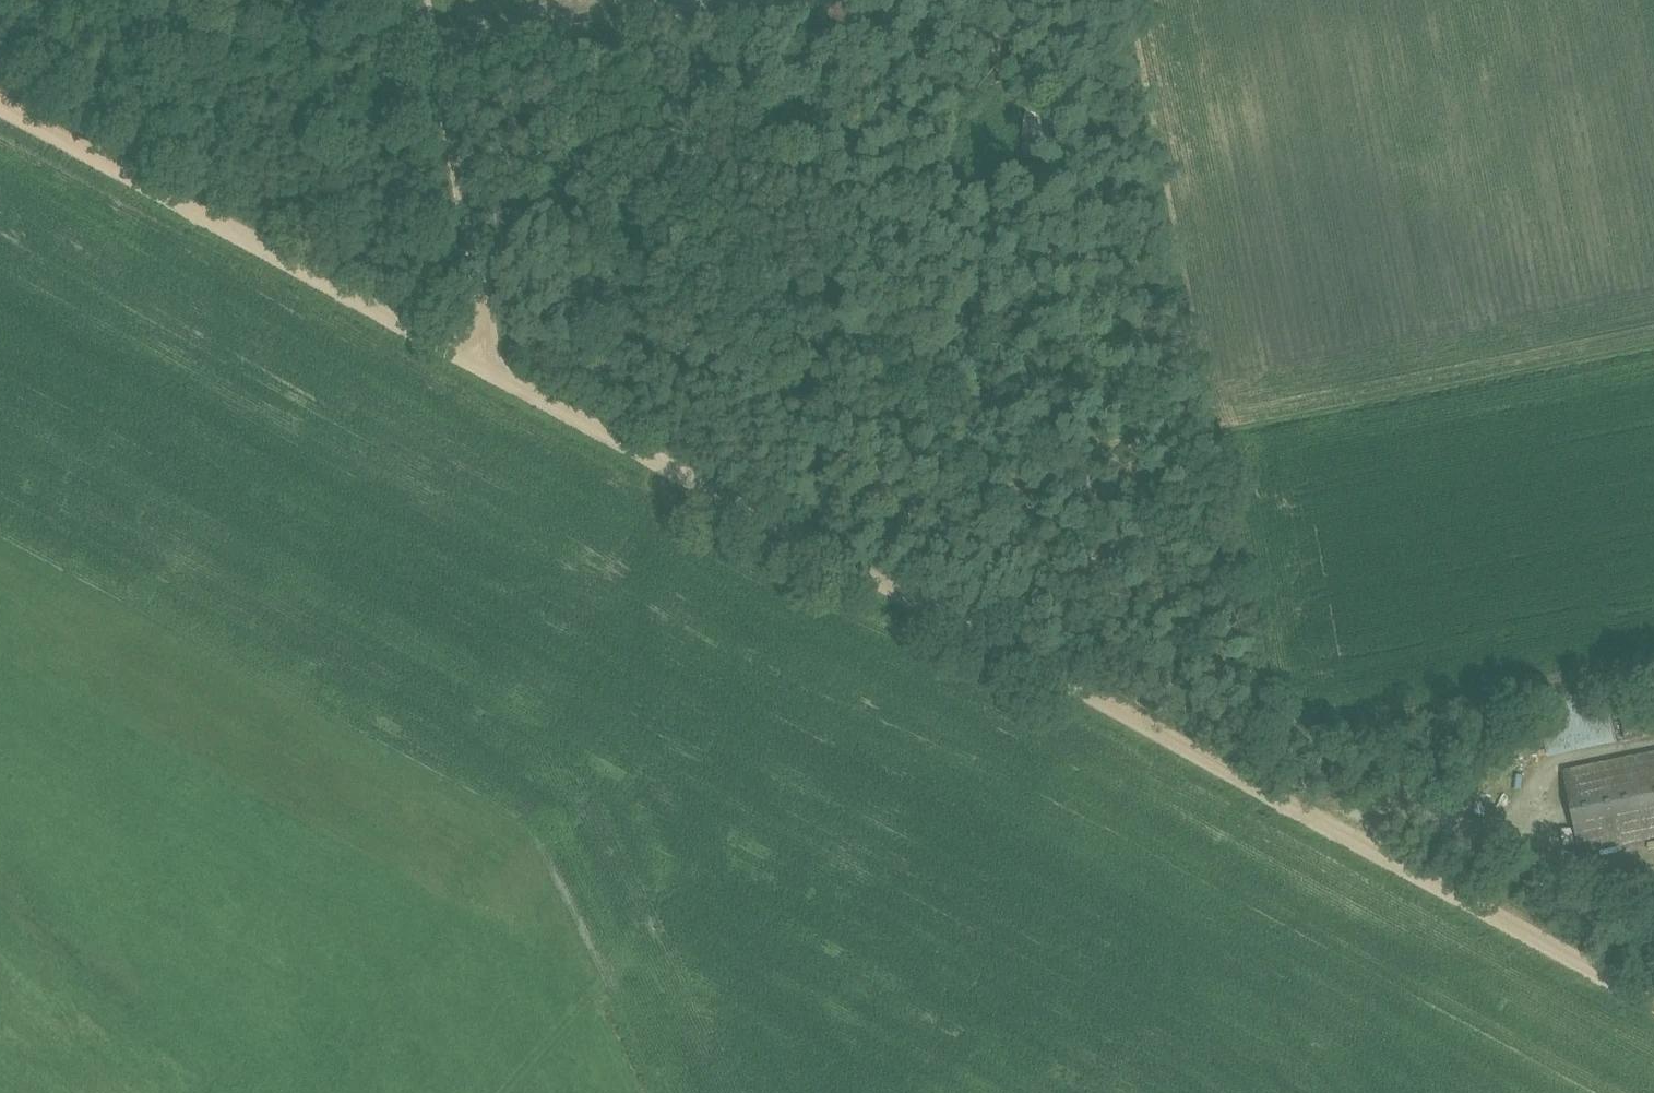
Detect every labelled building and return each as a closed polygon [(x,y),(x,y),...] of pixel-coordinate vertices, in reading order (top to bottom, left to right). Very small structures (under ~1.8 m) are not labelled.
[(1565,771),(1581,850),(1653,835),(1653,752),(1565,771)]
